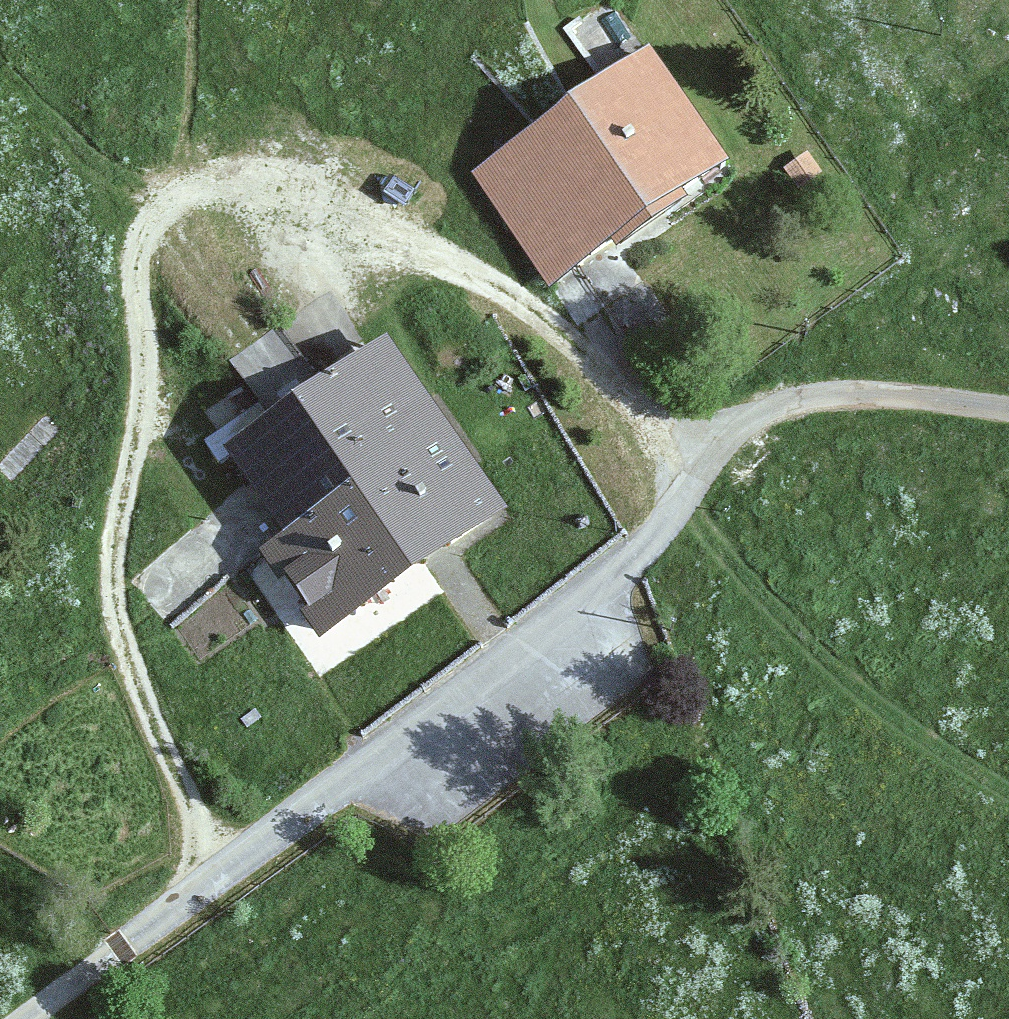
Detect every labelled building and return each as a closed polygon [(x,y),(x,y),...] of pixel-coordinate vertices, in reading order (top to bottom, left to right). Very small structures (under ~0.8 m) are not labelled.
[(729,158),(651,44),(469,169),(547,282),(729,158)] [(503,504),(389,333),(216,448),(330,619),(503,504)]
